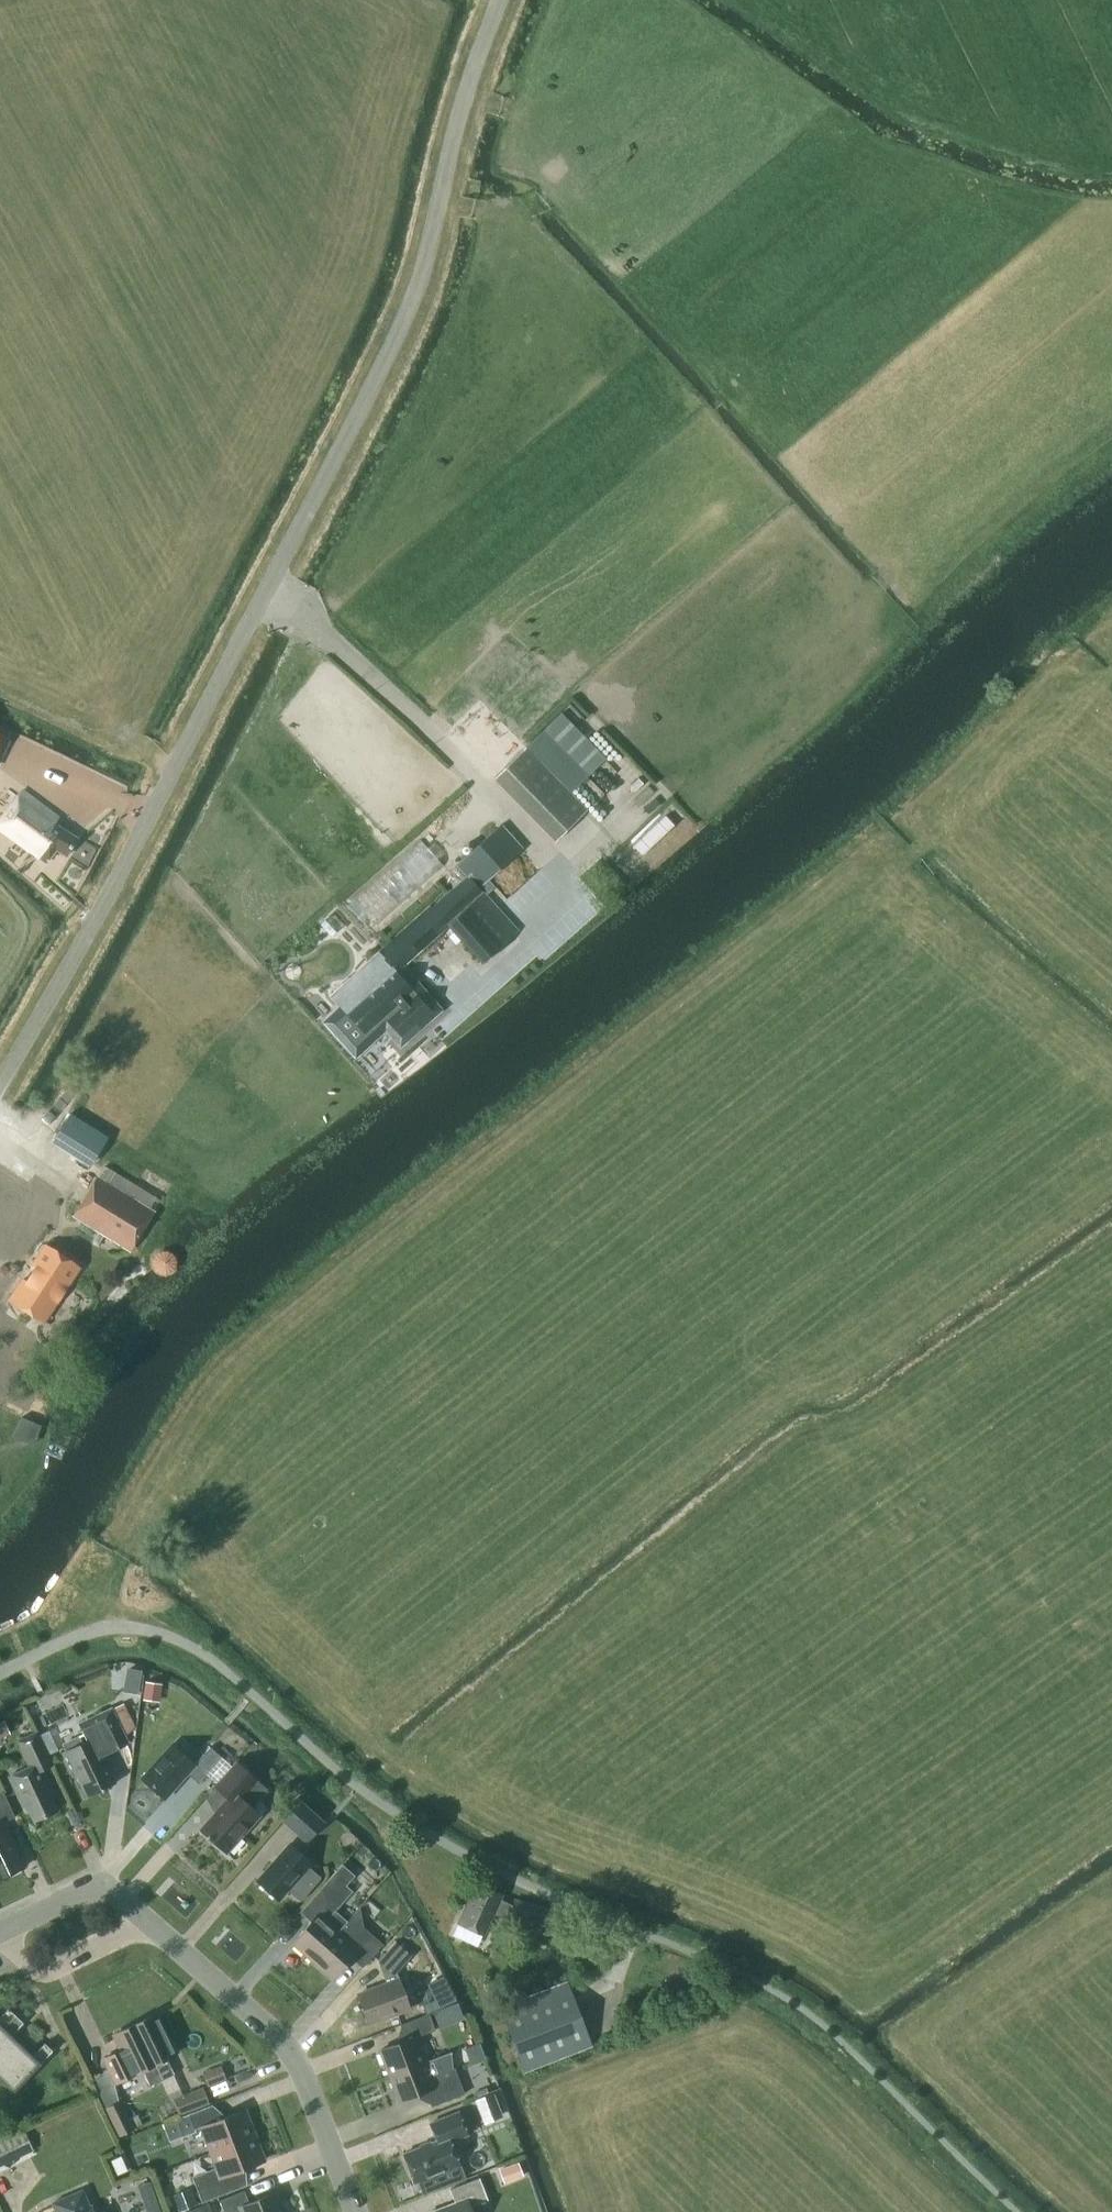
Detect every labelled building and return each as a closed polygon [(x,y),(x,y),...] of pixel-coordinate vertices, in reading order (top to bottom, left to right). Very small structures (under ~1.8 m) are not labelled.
[(528,750),(496,780),(557,844),(589,813),(528,750)] [(77,838),(54,822),(58,816),(21,790),(0,821),(0,829),(47,862),(56,849),(67,855),(77,838)] [(368,1035),(386,1019),(391,1024),(385,1030),(400,1047),(421,1028),(417,1024),(432,1011),(431,1010),(436,1005),(431,999),(440,992),(428,978),(414,991),(396,972),(449,925),(483,963),(519,931),(480,889),(525,849),(503,824),(458,864),(469,876),(434,907),(432,905),(378,953),(331,995),(337,1001),(368,1035)] [(154,1211),(98,1177),(74,1216),(130,1250),(154,1211)] [(39,1317),(51,1299),(56,1302),(79,1268),(45,1245),(11,1298),(39,1317)] [(153,1261),(153,1262),(153,1263),(153,1264),(154,1265),(154,1266),(154,1267),(155,1268),(155,1269),(156,1269),(156,1270),(157,1271),(158,1271),(159,1272),(160,1272),(161,1273),(162,1273),(163,1273),(164,1274),(165,1273),(166,1273),(167,1273),(168,1273),(169,1272),(170,1272),(171,1271),(172,1271),(173,1270),(173,1269),(174,1269),(174,1268),(175,1267),(175,1266),(176,1265),(176,1264),(176,1263),(176,1262),(176,1261),(176,1260),(175,1259),(175,1258),(175,1257),(174,1256),(174,1255),(173,1255),(173,1254),(172,1253),(171,1253),(170,1252),(169,1252),(168,1251),(167,1251),(166,1251),(165,1251),(164,1251),(163,1251),(162,1251),(161,1251),(160,1252),(159,1252),(158,1253),(157,1253),(156,1254),(156,1255),(155,1256),(154,1257),(154,1258),(154,1259),(153,1260),(153,1261)] [(125,1689),(138,1691),(142,1671),(128,1669),(125,1689)] [(158,1700),(160,1683),(146,1682),(144,1698),(158,1700)] [(112,1708),(100,1714),(81,1723),(89,1740),(63,1753),(72,1771),(75,1769),(87,1795),(115,1781),(102,1755),(128,1742),(112,1708)] [(50,1794),(54,1792),(43,1770),(53,1765),(37,1731),(18,1741),(30,1766),(9,1776),(24,1806),(27,1805),(35,1821),(58,1810),(50,1794)] [(165,1798),(187,1773),(199,1783),(222,1757),(210,1746),(194,1764),(172,1744),(142,1777),(165,1798)] [(200,1829),(208,1835),(206,1837),(210,1840),(211,1839),(227,1853),(261,1815),(252,1807),(268,1789),(237,1761),(215,1786),(228,1798),(200,1829)] [(25,1867),(4,1822),(15,1816),(3,1792),(0,1793),(0,1878),(25,1867)] [(324,1821),(301,1801),(286,1818),(309,1838),(324,1821)] [(312,1869),(315,1866),(290,1843),(258,1880),(279,1899),(288,1889),(301,1900),(321,1877),(312,1869)] [(311,1921),(293,1943),(313,1961),(339,1931),(348,1921),(336,1910),(353,1891),(346,1885),(355,1875),(343,1864),(300,1911),(311,1921)] [(503,1894),(477,1882),(458,1922),(459,1923),(454,1934),(478,1946),(483,1934),(484,1934),(494,1912),(508,1919),(507,1924),(548,1938),(557,1913),(515,1899),(513,1905),(500,1899),(503,1894)] [(339,1931),(313,1961),(333,1978),(352,1957),(363,1967),(383,1944),(364,1927),(361,1930),(349,1919),(348,1921),(339,1931)] [(410,2007),(397,1972),(412,1955),(396,1941),(378,1961),(387,1983),(358,1994),(369,2023),(410,2007)] [(433,1956),(421,1963),(427,1973),(439,1966),(433,1956)] [(443,1976),(428,1983),(436,1998),(424,2005),(428,2013),(455,1999),(443,1976)] [(592,2043),(568,1982),(501,2007),(524,2069),(592,2043)] [(11,2034),(23,2022),(23,2023),(24,2022),(8,2007),(8,2008),(0,2017),(0,2048),(11,2034)] [(174,2074),(166,2058),(177,2053),(158,2013),(136,2024),(162,2079),(174,2074)] [(429,2013),(400,2024),(406,2040),(380,2050),(389,2075),(426,2061),(417,2037),(435,2029),(429,2013)] [(150,2085),(162,2079),(136,2024),(113,2035),(119,2047),(101,2056),(115,2083),(143,2069),(150,2085)] [(53,2050),(45,2042),(44,2043),(45,2043),(33,2055),(11,2034),(0,2048),(0,2078),(14,2091),(41,2062),(52,2050),(53,2050)] [(432,2106),(464,2093),(455,2067),(453,2068),(451,2051),(426,2061),(389,2075),(399,2100),(426,2090),(432,2106)] [(211,2084),(228,2077),(224,2065),(206,2072),(211,2084)] [(180,2113),(209,2102),(203,2087),(174,2099),(180,2113)] [(135,2128),(121,2099),(105,2107),(119,2136),(135,2128)] [(190,2114),(164,2124),(170,2141),(192,2133),(194,2139),(205,2135),(211,2151),(255,2135),(245,2109),(196,2128),(190,2114)] [(460,2164),(450,2141),(468,2134),(459,2111),(430,2123),(437,2140),(403,2153),(415,2182),(460,2164)] [(10,2161),(34,2149),(25,2129),(0,2141),(0,2160),(2,2164),(10,2161)] [(265,2160),(255,2135),(211,2151),(217,2166),(192,2175),(203,2202),(239,2188),(233,2172),(265,2160)] [(111,2160),(118,2174),(128,2169),(121,2155),(111,2160)] [(518,2161),(506,2166),(511,2180),(524,2175),(518,2161)] [(488,2199),(479,2178),(451,2189),(456,2203),(434,2211),(472,2211),(470,2206),(488,2199)] [(92,2205),(90,2205),(83,2189),(53,2202),(57,2211),(95,2211),(92,2205)] [(244,2190),(220,2200),(224,2211),(285,2211),(277,2192),(249,2202),(244,2190)]
